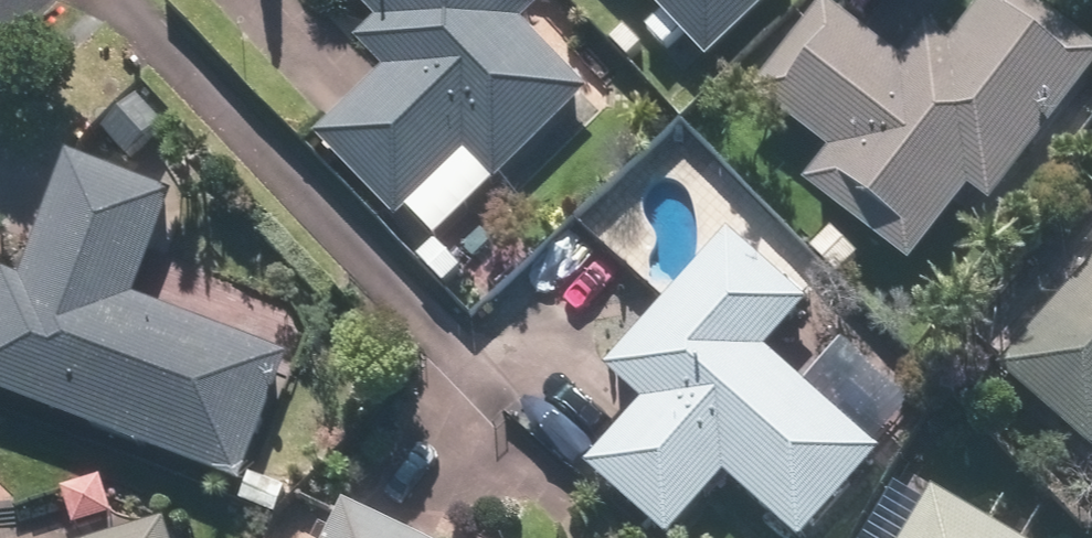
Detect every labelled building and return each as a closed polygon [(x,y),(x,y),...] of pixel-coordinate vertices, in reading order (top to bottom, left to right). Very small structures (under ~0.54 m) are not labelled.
[(397,226),(409,214),(440,244),(595,90),(526,22),(542,6),(537,0),(375,0),(385,10),(350,46),(377,73),(311,140),(397,226)] [(712,65),(781,0),(652,0),(712,65)] [(975,189),(997,205),(1091,73),(1091,37),(1041,0),(993,0),(960,46),(930,25),(909,54),(834,0),(829,0),(761,94),(836,147),(805,189),(917,269),(975,189)] [(23,251),(0,307),(0,388),(242,487),(294,360),(136,296),(175,200),(75,160),(36,257),(23,251)] [(510,218),(465,263),(495,292),(540,247),(510,218)] [(649,399),(590,463),(671,537),(680,537),(735,479),(799,537),(811,537),(885,458),(769,351),(808,309),(733,239),(614,367),(649,399)] [(1012,370),(1091,441),(1091,280),(1012,370)] [(935,495),(910,537),(1009,537),(935,495)] [(344,506),(328,537),(409,537),(344,506)] [(173,525),(127,537),(177,537),(173,525)]
